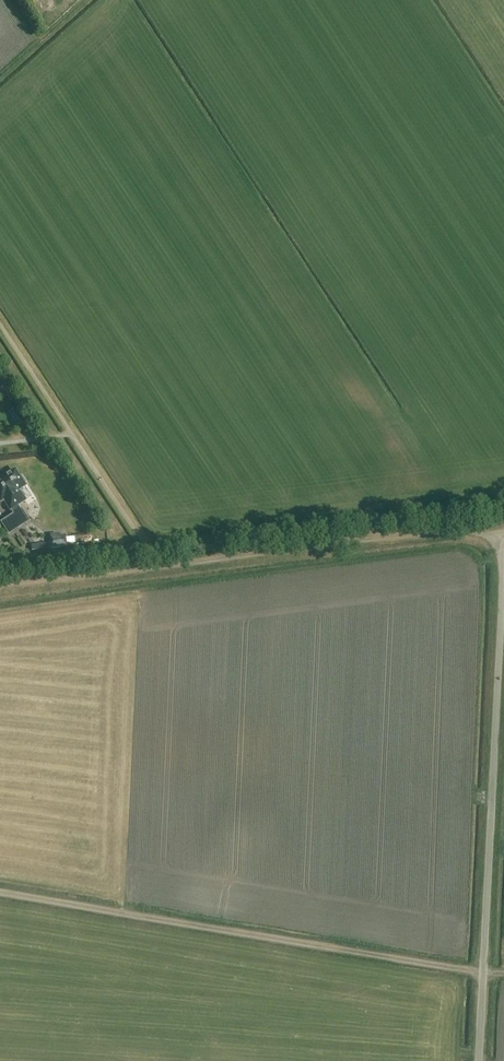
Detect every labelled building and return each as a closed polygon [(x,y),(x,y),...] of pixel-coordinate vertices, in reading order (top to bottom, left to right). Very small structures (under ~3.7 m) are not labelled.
[(54,8),(50,0),(31,0),(40,16),(54,8)] [(23,414),(14,420),(19,426),(27,421),(23,414)] [(27,500),(21,491),(28,487),(16,469),(0,479),(0,501),(2,504),(5,502),(11,511),(12,511),(14,514),(2,522),(10,534),(31,521),(23,508),(22,509),(19,505),(27,500)] [(51,538),(52,548),(68,546),(67,536),(51,538)]
